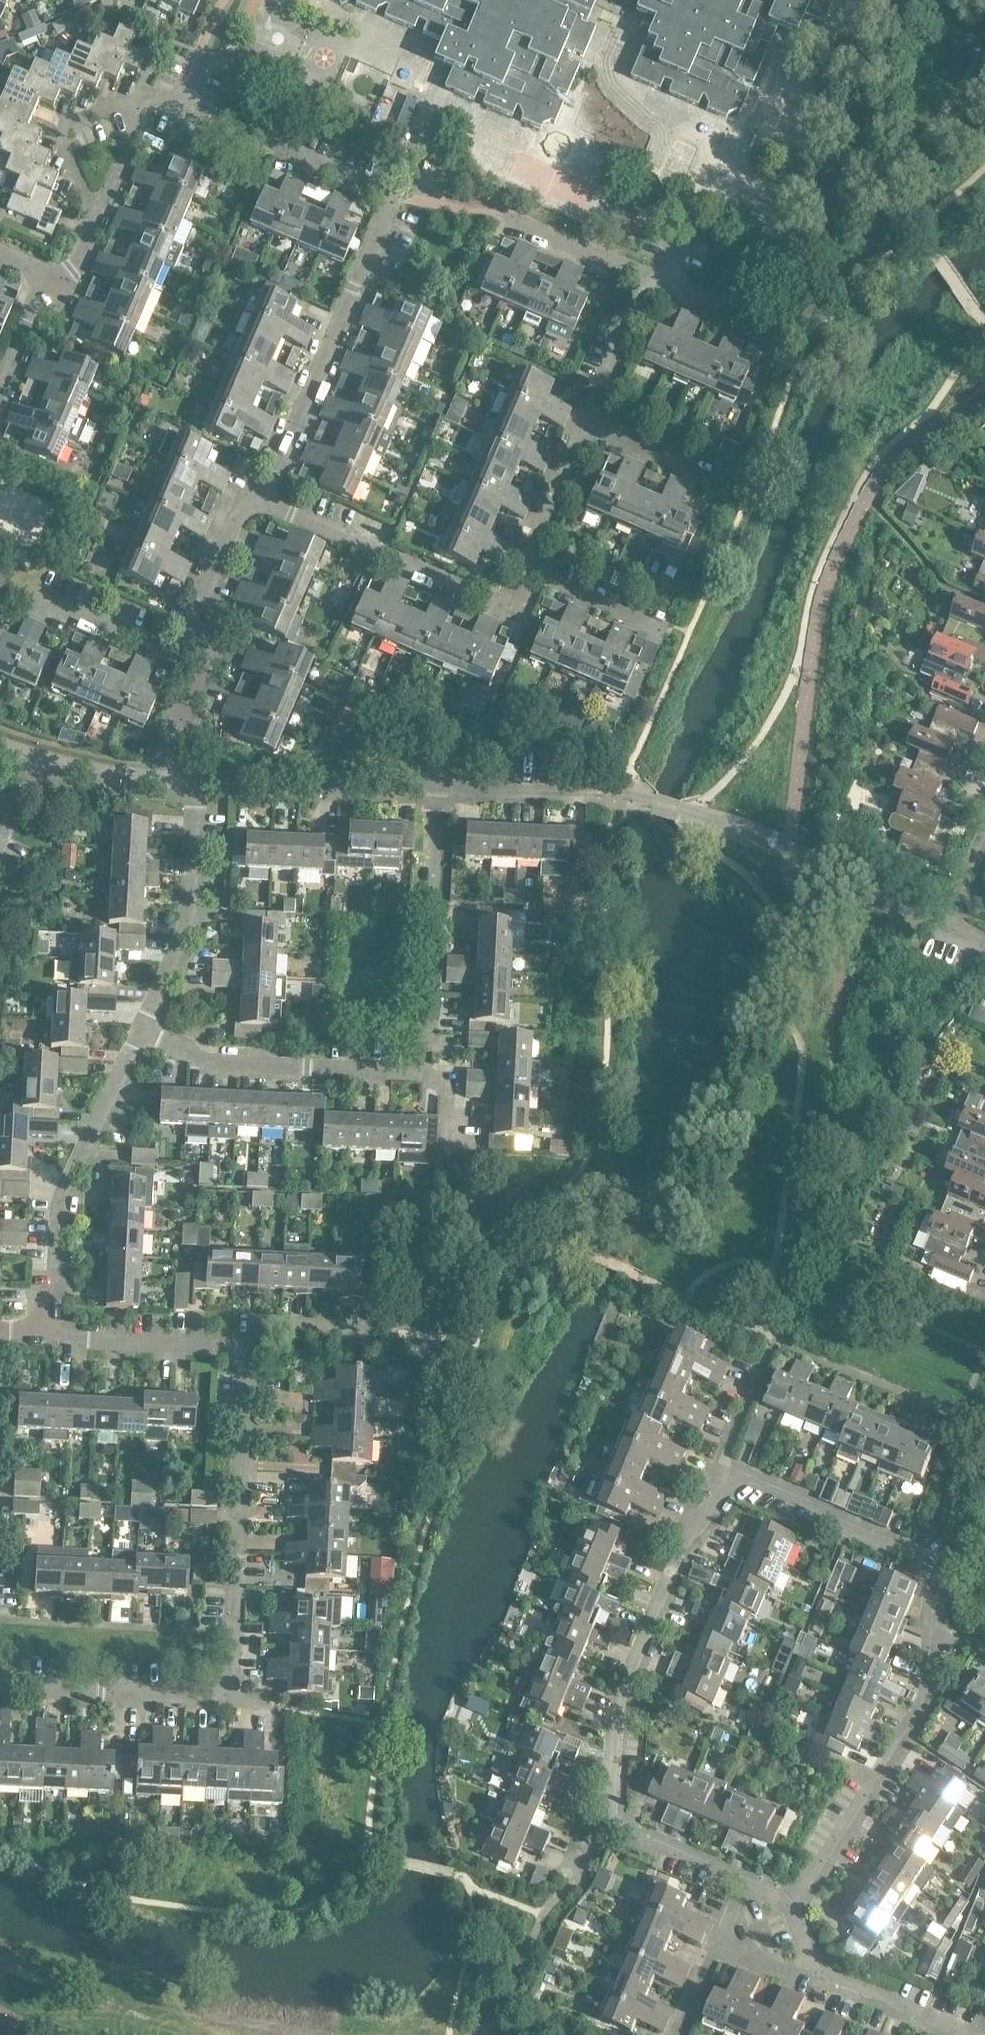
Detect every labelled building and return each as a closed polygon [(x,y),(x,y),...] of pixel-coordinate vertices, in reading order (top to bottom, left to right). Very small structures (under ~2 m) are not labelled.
[(177,10),(182,0),(155,0),(177,10)] [(193,16),(199,0),(182,0),(177,10),(193,16)] [(357,1),(355,5),(375,13),(377,10),(385,6),(388,7),(384,17),(413,30),(417,20),(426,24),(422,33),(441,42),(452,46),(456,36),(464,40),(460,50),(470,54),(466,62),(457,58),(444,88),(473,101),(478,91),(486,95),(482,104),(512,117),(516,108),(519,109),(522,117),(520,121),(540,129),(542,126),(550,122),(554,124),(563,104),(559,102),(556,94),(557,91),(566,95),(579,66),(569,62),(573,53),(583,57),(595,27),(586,23),(596,0),(356,0),(357,1)] [(635,12),(644,16),(640,25),(650,29),(646,39),(655,43),(652,52),(642,48),(629,77),(659,90),(663,80),(672,84),(668,94),(697,106),(701,97),(704,98),(707,106),(706,110),(726,119),(727,115),(736,112),(740,113),(748,93),(745,91),(741,83),(742,80),(752,84),(765,55),(755,51),(759,42),(768,46),(781,17),(771,12),(775,4),(785,8),(788,0),(640,0),(635,12)] [(823,24),(833,0),(792,0),(797,2),(793,12),(823,24)] [(52,9),(45,11),(48,19),(54,16),(52,9)] [(133,10),(129,19),(140,24),(144,15),(133,10)] [(61,20),(50,25),(54,33),(64,28),(61,20)] [(137,74),(144,58),(140,56),(146,41),(118,29),(112,44),(105,60),(122,68),(137,74)] [(182,32),(178,40),(189,45),(193,37),(182,32)] [(88,37),(83,49),(91,52),(84,69),(101,76),(116,82),(122,68),(105,60),(112,44),(97,37),(96,40),(88,37)] [(91,52),(77,46),(70,61),(63,77),(80,85),(95,91),(101,76),(84,69),(91,52)] [(46,50),(40,65),(49,69),(42,85),(59,93),(74,99),(80,85),(63,77),(70,61),(55,54),(46,50)] [(21,94),(38,101),(53,108),(59,93),(42,85),(49,69),(40,65),(35,63),(28,77),(21,94)] [(28,77),(13,71),(0,101),(32,115),(38,101),(21,94),(28,77)] [(404,133),(421,141),(436,108),(417,100),(404,133)] [(0,102),(0,137),(2,138),(9,122),(26,129),(32,115),(0,101),(0,102)] [(0,155),(10,159),(17,143),(35,150),(41,135),(26,129),(9,122),(2,138),(0,143),(0,155)] [(555,163),(566,158),(559,141),(547,146),(555,163)] [(7,175),(19,180),(26,164),(43,171),(49,156),(35,150),(17,143),(10,159),(0,155),(0,172),(7,175)] [(169,160),(163,173),(150,168),(155,154),(148,151),(142,164),(138,163),(135,172),(192,196),(202,174),(169,160)] [(19,180),(7,175),(1,189),(13,194),(29,201),(36,186),(51,193),(58,177),(43,171),(26,164),(19,180)] [(273,171),(270,179),(283,185),(287,177),(273,171)] [(130,182),(155,193),(149,205),(182,219),(192,196),(135,172),(130,182)] [(298,177),(288,173),(287,177),(283,185),(278,197),(264,192),(250,224),(273,235),(298,177)] [(310,211),(297,206),(307,181),(298,177),(273,235),(296,244),(310,211)] [(13,194),(6,210),(38,223),(35,231),(50,237),(61,213),(45,207),(51,193),(36,186),(29,201),(13,194)] [(343,197),(333,193),(323,217),(310,211),(296,244),(319,254),(343,197)] [(319,254),(342,264),(356,231),(342,225),(353,201),(343,197),(319,254)] [(149,205),(143,219),(119,208),(115,218),(173,242),(182,219),(149,205)] [(352,213),(361,217),(365,210),(355,206),(352,213)] [(115,218),(111,228),(135,238),(130,251),(163,265),(171,269),(181,246),(173,242),(115,218)] [(503,240),(500,248),(509,252),(513,244),(503,240)] [(494,260),(480,293),(504,303),(528,246),(518,242),(508,266),(494,260)] [(504,303),(526,313),(541,280),(527,274),(538,250),(528,246),(504,303)] [(130,251),(124,264),(100,254),(96,263),(153,288),(163,265),(130,251)] [(249,255),(243,269),(252,273),(258,259),(249,255)] [(526,313),(522,322),(537,328),(541,319),(549,323),(574,266),(564,262),(554,286),(541,280),(529,307),(526,313)] [(110,297),(143,311),(153,288),(96,263),(91,273),(116,284),(110,297)] [(549,323),(545,333),(568,343),(572,333),(586,300),(573,294),(583,270),(574,266),(549,323)] [(9,276),(0,272),(0,297),(9,276)] [(278,287),(288,291),(291,285),(288,279),(282,276),(278,287)] [(252,314),(310,339),(314,330),(289,319),(295,305),(282,299),(286,291),(266,283),(252,314)] [(110,297),(105,310),(80,300),(76,309),(133,334),(143,311),(110,297)] [(12,306),(0,301),(0,334),(12,306)] [(420,341),(430,317),(397,303),(392,317),(367,306),(363,316),(420,341)] [(665,308),(662,316),(671,320),(675,312),(665,308)] [(76,309),(72,319),(96,329),(90,343),(123,357),(133,334),(76,309)] [(681,311),(670,335),(656,329),(642,362),(666,373),(690,315),(681,311)] [(276,351),(281,338),(306,349),(310,339),(252,314),(243,337),(276,351)] [(666,373),(688,382),(702,349),(689,344),(700,319),(690,315),(666,373)] [(359,326),(383,336),(378,349),(411,363),(420,341),(363,316),(359,326)] [(702,324),(699,332),(708,336),(711,328),(702,324)] [(711,328),(708,336),(717,340),(721,332),(711,328)] [(360,331),(356,340),(364,344),(368,334),(360,331)] [(716,355),(702,349),(688,382),(711,392),(736,335),(726,331),(716,355)] [(745,339),(736,335),(711,392),(745,407),(755,385),(744,380),(749,369),(735,363),(745,339)] [(223,353),(222,355),(233,360),(290,385),(294,375),(270,365),(276,351),(243,337),(234,357),(223,353)] [(356,340),(352,350),(360,353),(364,344),(356,340)] [(748,344),(745,352),(754,356),(757,348),(748,344)] [(86,392),(96,370),(63,356),(57,369),(44,364),(49,350),(42,347),(36,361),(33,359),(29,368),(86,392)] [(458,349),(455,355),(465,360),(470,349),(463,347),(458,349)] [(372,362),(348,352),(344,362),(401,386),(411,363),(378,349),(372,362)] [(222,355),(221,358),(232,363),(223,382),(256,397),(262,384),(286,394),(290,385),(233,360),(222,355)] [(343,373),(337,386),(345,389),(346,386),(353,389),(357,387),(360,380),(364,382),(358,395),(391,409),(401,386),(344,362),(339,371),(343,373)] [(29,368),(25,378),(49,389),(44,401),(77,415),(86,392),(29,368)] [(566,418),(570,409),(546,399),(552,385),(519,371),(509,394),(566,418)] [(271,430),(275,421),(250,410),(256,397),(223,382),(213,406),(271,430)] [(345,389),(337,386),(333,395),(341,398),(345,389)] [(562,401),(569,403),(573,394),(566,391),(562,401)] [(532,431),(538,418),(562,428),(566,418),(509,394),(499,416),(532,431)] [(141,395),(138,402),(146,406),(149,398),(141,395)] [(352,408),(328,398),(324,407),(381,431),(391,409),(358,395),(352,408)] [(88,420),(77,415),(44,401),(38,415),(14,405),(10,414),(67,438),(78,443),(88,420)] [(434,402),(430,412),(440,416),(445,407),(440,404),(434,402)] [(213,406),(203,429),(236,443),(242,429),(267,440),(271,430),(213,406)] [(320,417),(344,427),(339,440),(372,455),(381,431),(324,407),(320,417)] [(23,431),(30,434),(24,448),(57,462),(67,438),(10,414),(5,424),(9,425),(5,434),(12,437),(14,432),(21,435),(23,431)] [(547,464),(551,455),(526,444),(532,431),(499,416),(489,439),(547,464)] [(660,420),(654,431),(664,436),(670,425),(660,420)] [(322,422),(318,432),(325,435),(329,426),(322,422)] [(672,425),(666,437),(677,442),(683,430),(672,425)] [(128,428),(124,439),(134,443),(136,437),(134,430),(128,428)] [(226,483),(230,474),(206,464),(211,450),(168,431),(158,454),(169,458),(226,483)] [(325,435),(318,432),(314,441),(321,444),(325,435)] [(250,449),(258,452),(262,442),(254,439),(250,449)] [(512,476),(518,463),(542,474),(547,464),(489,439),(479,462),(512,476)] [(333,454),(309,443),(304,453),(362,477),(363,473),(372,455),(339,440),(333,454)] [(108,442),(103,452),(113,456),(117,446),(108,442)] [(319,487),(352,501),(362,477),(304,453),(300,463),(325,473),(319,487)] [(159,481),(192,496),(197,483),(222,493),(226,483),(169,458),(159,481)] [(609,519),(634,462),(624,458),(614,482),(600,476),(586,509),(609,519)] [(470,485),(527,509),(531,500),(507,490),(512,476),(479,462),(470,485)] [(643,466),(634,462),(609,519),(633,529),(646,496),(633,490),(643,466)] [(425,467),(421,477),(428,480),(432,470),(425,467)] [(302,469),(298,478),(306,481),(309,472),(302,469)] [(363,473),(362,477),(376,484),(379,476),(369,472),(368,475),(363,473)] [(659,502),(646,496),(633,529),(655,539),(680,481),(670,477),(659,502)] [(159,481),(149,505),(207,529),(211,520),(186,509),(192,496),(159,481)] [(689,485),(680,481),(655,539),(664,543),(661,550),(681,559),(692,534),(686,532),(692,516),(679,510),(689,485)] [(530,495),(533,486),(526,482),(522,491),(530,495)] [(398,485),(395,491),(407,496),(409,490),(398,485)] [(460,508),(493,522),(498,509),(523,519),(527,509),(470,485),(460,508)] [(903,487),(895,495),(913,502),(917,493),(903,487)] [(208,492),(204,501),(213,504),(216,495),(208,492)] [(396,494),(394,498),(396,503),(400,504),(404,497),(396,494)] [(204,501),(201,510),(209,514),(213,504),(204,501)] [(149,505),(139,527),(172,542),(178,529),(202,539),(207,529),(149,505)] [(909,506),(902,520),(914,525),(920,510),(909,506)] [(450,530),(508,555),(512,546),(487,535),(493,522),(460,508),(450,530)] [(269,525),(265,534),(273,537),(277,528),(269,525)] [(139,527),(130,550),(187,575),(191,565),(167,555),(172,542),(139,527)] [(508,555),(450,530),(440,554),(473,568),(479,555),(503,565),(508,555)] [(260,537),(256,546),(313,571),(323,548),(290,534),(284,547),(260,537)] [(972,556),(984,562),(984,537),(980,535),(972,556)] [(189,538),(185,547),(193,550),(197,541),(189,538)] [(270,579),(303,594),(313,571),(256,546),(252,556),(276,566),(270,579)] [(185,547),(181,556),(189,560),(193,550),(185,547)] [(187,575),(130,550),(120,574),(153,588),(159,574),(183,585),(187,575)] [(253,561),(249,570),(257,574),(261,564),(253,561)] [(489,563),(485,573),(493,577),(498,567),(489,563)] [(981,576),(979,575),(974,588),(984,592),(984,566),(981,576)] [(599,568),(594,579),(604,583),(608,572),(599,568)] [(249,570),(245,580),(253,583),(257,574),(249,570)] [(371,581),(380,585),(383,577),(374,573),(371,581)] [(374,637),(399,580),(389,576),(379,600),(365,594),(351,627),(374,637)] [(236,592),(293,616),(303,594),(270,579),(265,593),(240,582),(236,592)] [(397,647),(411,614),(398,608),(408,584),(399,580),(374,637),(397,647)] [(236,592),(232,601),(256,612),(250,626),(283,640),(289,643),(292,644),(302,621),(293,617),(293,616),(236,592)] [(420,657),(444,599),(435,595),(424,619),(411,614),(397,647),(420,657)] [(942,639),(951,643),(952,642),(977,653),(974,660),(984,664),(984,649),(977,646),(983,633),(984,634),(984,609),(959,598),(950,619),(942,639)] [(443,667),(457,633),(443,628),(454,603),(444,599),(420,657),(443,667)] [(549,610),(559,614),(555,623),(559,625),(557,629),(544,623),(530,656),(554,666),(578,609),(568,605),(566,608),(553,602),(549,610)] [(233,607),(229,617),(237,620),(241,611),(233,607)] [(457,608),(453,616),(462,620),(466,612),(457,608)] [(578,609),(554,666),(576,676),(590,643),(577,637),(587,613),(578,609)] [(466,612),(462,620),(472,624),(475,616),(466,612)] [(443,667),(465,676),(490,619),(480,615),(469,639),(457,633),(443,667)] [(21,629),(15,643),(2,637),(0,642),(0,675),(11,680),(35,622),(25,618),(21,629)] [(490,619),(465,676),(488,686),(502,653),(489,647),(499,623),(490,619)] [(34,651),(45,626),(35,622),(11,680),(34,690),(48,657),(34,651)] [(599,622),(596,630),(605,634),(609,626),(599,622)] [(624,629),(613,624),(603,649),(590,643),(576,676),(598,686),(624,629)] [(502,628),(499,636),(508,640),(511,632),(502,628)] [(633,633),(624,629),(598,686),(633,700),(642,678),(631,674),(636,663),(622,657),(633,633)] [(74,699),(99,641),(89,637),(88,640),(74,634),(71,642),(85,648),(79,662),(67,656),(66,656),(51,689),(74,699)] [(632,645),(642,649),(645,641),(635,637),(632,645)] [(929,657),(922,672),(924,673),(923,674),(936,679),(932,690),(930,695),(948,702),(950,697),(967,705),(972,692),(961,687),(966,673),(968,674),(974,660),(977,653),(952,642),(951,643),(942,639),(938,637),(930,658),(929,657)] [(99,641),(74,699),(98,708),(112,675),(98,670),(109,645),(99,641)] [(249,650),(245,659),(302,684),(312,661),(279,647),(273,660),(249,650)] [(112,649),(108,658),(118,662),(121,653),(112,649)] [(121,653),(118,662),(127,666),(130,657),(121,653)] [(112,675),(98,708),(120,718),(145,661),(135,656),(125,681),(112,675)] [(265,680),(260,693),(293,707),(302,684),(245,659),(241,669),(265,680)] [(154,665),(145,661),(120,718),(144,728),(158,695),(144,689),(154,665)] [(157,669),(154,677),(163,681),(166,673),(157,669)] [(243,674),(239,684),(246,687),(250,678),(243,674)] [(352,680),(349,689),(358,692),(361,683),(352,680)] [(239,684),(234,693),(242,696),(246,687),(239,684)] [(229,696),(225,705),(283,730),(293,707),(260,693),(254,706),(229,696)] [(921,693),(917,702),(928,706),(931,698),(921,693)] [(283,730),(225,705),(221,715),(246,725),(240,739),(273,753),(283,730)] [(949,758),(955,743),(952,742),(958,729),(973,736),(979,722),(940,706),(935,719),(936,720),(931,733),(916,727),(907,748),(921,754),(921,753),(946,764),(949,758)] [(573,716),(569,725),(580,730),(584,720),(573,716)] [(32,721),(29,728),(37,731),(40,725),(32,721)] [(61,729),(57,739),(66,741),(70,731),(61,729)] [(865,733),(863,740),(870,744),(873,737),(865,733)] [(326,740),(323,745),(332,749),(335,740),(330,738),(326,740)] [(100,742),(98,750),(105,753),(108,745),(100,742)] [(934,805),(942,786),(936,783),(941,770),(965,780),(970,766),(949,758),(946,764),(921,753),(921,754),(918,760),(920,761),(914,774),(903,770),(894,790),(905,795),(906,794),(933,806),(934,805)] [(892,817),(889,824),(891,829),(904,835),(896,856),(924,867),(927,858),(938,863),(944,850),(928,843),(934,830),(936,831),(945,810),(934,805),(933,806),(906,794),(905,795),(897,815),(892,817)] [(152,812),(125,810),(125,823),(114,823),(113,848),(145,850),(145,835),(150,836),(152,812)] [(335,847),(334,867),(372,869),(373,859),(375,827),(360,826),(360,822),(337,820),(336,836),(335,847)] [(477,823),(454,822),(452,848),(465,848),(465,859),(490,860),(492,828),(477,828),(477,823)] [(390,823),(389,828),(375,827),(373,859),(398,861),(399,850),(412,851),(413,825),(390,823)] [(507,825),(507,829),(492,828),(490,860),(515,862),(517,825),(507,825)] [(527,830),(527,826),(517,825),(515,862),(540,863),(542,831),(527,830)] [(557,827),(556,832),(542,831),(540,863),(566,864),(566,854),(579,854),(580,828),(557,827)] [(248,832),(234,831),(232,857),(245,858),(245,869),(271,870),(273,833),(262,833),(262,837),(247,837),(248,832)] [(282,838),(283,834),(273,833),(271,870),(296,871),(297,839),(282,838)] [(333,879),(335,847),(336,836),(312,835),(312,840),(297,839),(296,871),(321,873),(320,878),(333,879)] [(158,876),(158,863),(144,862),(145,850),(113,848),(111,873),(158,876)] [(142,900),(142,888),(157,889),(158,876),(111,873),(110,898),(142,900)] [(503,905),(513,905),(513,892),(503,891),(503,905)] [(513,892),(513,905),(523,906),(524,892),(513,892)] [(108,924),(119,924),(118,936),(145,938),(146,915),(141,915),(142,900),(110,898),(108,924)] [(283,914),(293,915),(294,901),(284,901),(283,914)] [(511,923),(500,922),(501,909),(475,908),(473,932),(478,932),(477,947),(509,949),(511,923)] [(240,912),(239,936),(244,936),(243,951),(275,953),(276,928),(284,929),(285,915),(266,914),(240,912)] [(118,936),(82,934),(81,960),(113,962),(113,950),(144,951),(145,938),(118,936)] [(37,942),(37,954),(47,955),(48,942),(37,942)] [(477,947),(477,959),(446,957),(446,970),(508,974),(509,949),(477,947)] [(243,951),(242,963),(212,961),(211,974),(274,978),(275,953),(243,951)] [(113,962),(81,960),(70,959),(69,985),(90,986),(90,998),(116,999),(117,977),(112,976),(113,962)] [(446,970),(445,983),(475,985),(475,997),(507,998),(508,974),(446,970)] [(211,974),(211,987),(241,989),(240,1001),(280,1003),(284,1003),(285,978),(274,978),(211,974)] [(90,998),(53,996),(52,1022),(84,1023),(84,1012),(115,1013),(116,999),(90,998)] [(494,1035),(495,1024),(506,1024),(507,998),(475,997),(474,1012),(469,1011),(468,1034),(494,1036),(494,1035)] [(235,1015),(234,1039),(260,1040),(260,1027),(271,1028),(271,1030),(279,1030),(280,1003),(240,1001),(240,1016),(235,1015)] [(25,1017),(25,1007),(4,1007),(4,1017),(25,1017)] [(973,1023),(984,1027),(984,1024),(984,1017),(976,1014),(973,1023)] [(50,1048),(61,1048),(60,1061),(87,1062),(88,1038),(83,1038),(84,1023),(52,1022),(50,1048)] [(468,1034),(467,1048),(498,1049),(497,1061),(529,1063),(531,1037),(494,1035),(494,1036),(468,1034)] [(932,1046),(927,1053),(938,1061),(943,1054),(932,1046)] [(60,1061),(24,1059),(23,1084),(55,1085),(55,1073),(86,1075),(87,1062),(60,1061)] [(466,1072),(465,1084),(528,1088),(538,1088),(539,1064),(529,1063),(497,1061),(496,1073),(466,1072)] [(965,1065),(962,1073),(975,1078),(978,1071),(965,1065)] [(13,1122),(58,1124),(59,1100),(54,1100),(55,1085),(23,1084),(23,1085),(15,1084),(13,1122)] [(465,1084),(465,1097),(495,1099),(494,1111),(527,1113),(528,1088),(465,1084)] [(172,1092),(172,1087),(161,1087),(159,1124),(185,1125),(187,1093),(172,1092)] [(187,1093),(185,1125),(185,1137),(210,1138),(210,1126),(212,1090),(201,1089),(201,1094),(187,1093)] [(222,1095),(222,1090),(212,1090),(210,1126),(235,1128),(237,1096),(222,1095)] [(251,1092),(251,1097),(237,1096),(235,1128),(260,1129),(262,1092),(251,1092)] [(271,1098),(272,1093),(262,1092),(260,1129),(285,1130),(287,1098),(271,1098)] [(285,1130),(310,1132),(311,1121),(312,1095),(301,1094),(301,1099),(287,1098),(285,1130)] [(311,1121),(323,1122),(322,1148),(347,1150),(349,1118),(335,1117),(335,1112),(324,1112),(325,1096),(312,1095),(311,1121)] [(970,1095),(963,1111),(965,1112),(958,1130),(962,1131),(971,1135),(972,1134),(984,1139),(984,1101),(970,1095)] [(494,1111),(494,1126),(489,1126),(488,1149),(514,1151),(515,1138),(525,1138),(527,1113),(494,1111)] [(364,1119),(360,1118),(349,1118),(347,1150),(372,1151),(374,1114),(364,1114),(364,1119)] [(380,1120),(380,1115),(374,1114),(372,1151),(397,1152),(399,1120),(380,1120)] [(399,1120),(397,1152),(397,1162),(398,1162),(398,1158),(421,1160),(421,1164),(422,1163),(425,1163),(428,1162),(430,1161),(432,1160),(433,1158),(435,1157),(438,1118),(414,1116),(414,1121),(399,1120)] [(26,1147),(27,1135),(57,1137),(58,1124),(13,1122),(0,1121),(0,1146),(26,1147)] [(483,1155),(481,1124),(457,1125),(459,1156),(483,1155)] [(945,1172),(956,1177),(956,1176),(984,1188),(984,1187),(984,1139),(972,1134),(971,1135),(962,1131),(954,1151),(945,1172)] [(3,1172),(3,1185),(29,1186),(30,1162),(25,1162),(26,1147),(0,1146),(0,1172),(3,1172)] [(131,1164),(157,1165),(158,1152),(131,1151),(131,1164)] [(199,1175),(213,1176),(213,1166),(199,1165),(199,1175)] [(108,1168),(107,1192),(112,1192),(111,1207),(143,1208),(144,1183),(134,1182),(134,1170),(108,1168)] [(213,1176),(199,1175),(198,1186),(212,1186),(213,1176)] [(247,1175),(246,1188),(256,1189),(257,1175),(247,1175)] [(266,1189),(267,1176),(257,1175),(256,1189),(266,1189)] [(940,1216),(949,1220),(949,1221),(975,1232),(972,1237),(984,1243),(984,1227),(982,1226),(984,1218),(984,1187),(984,1188),(956,1176),(956,1177),(940,1216)] [(332,1193),(332,1182),(321,1181),(321,1192),(332,1193)] [(360,1195),(370,1195),(371,1182),(361,1181),(360,1195)] [(371,1182),(370,1195),(380,1196),(381,1182),(371,1182)] [(28,1199),(29,1186),(3,1185),(0,1184),(0,1197),(28,1199)] [(893,1186),(888,1196),(900,1201),(904,1191),(893,1186)] [(250,1207),(260,1208),(261,1195),(251,1194),(250,1207)] [(271,1195),(261,1195),(260,1208),(270,1209),(271,1195)] [(300,1210),(310,1211),(311,1198),(300,1197),(300,1210)] [(402,1197),(396,1197),(396,1207),(407,1207),(407,1202),(402,1197)] [(321,1198),(311,1198),(310,1211),(320,1211),(321,1198)] [(141,1233),(143,1208),(111,1207),(110,1222),(105,1222),(105,1231),(141,1233)] [(932,1237),(926,1251),(935,1255),(930,1268),(934,1269),(960,1280),(969,1283),(974,1270),(959,1264),(964,1251),(967,1252),(972,1237),(975,1232),(949,1221),(949,1220),(940,1216),(936,1215),(928,1236),(932,1237)] [(27,1223),(0,1221),(0,1234),(26,1236),(27,1223)] [(196,1225),(181,1224),(181,1236),(195,1236),(196,1225)] [(140,1258),(141,1233),(105,1231),(104,1242),(109,1242),(108,1256),(140,1258)] [(25,1249),(26,1236),(0,1234),(0,1247),(25,1249)] [(180,1247),(195,1248),(195,1236),(181,1236),(180,1247)] [(283,1258),(281,1290),(296,1290),(296,1295),(306,1296),(308,1259),(308,1248),(284,1246),(283,1258)] [(232,1287),(233,1255),(207,1254),(207,1264),(194,1264),(193,1290),(216,1291),(217,1286),(232,1287)] [(233,1255),(232,1287),(246,1288),(246,1293),(256,1293),(258,1256),(233,1255)] [(139,1283),(140,1258),(108,1256),(107,1272),(103,1271),(102,1281),(139,1283)] [(258,1256),(256,1293),(266,1294),(266,1289),(281,1290),(283,1258),(258,1256)] [(308,1259),(306,1296),(316,1296),(316,1291),(331,1292),(333,1260),(308,1259)] [(333,1260),(331,1292),(346,1293),(346,1298),(369,1299),(371,1273),(358,1272),(359,1261),(333,1260)] [(189,1276),(175,1275),(175,1285),(188,1285),(189,1276)] [(105,1307),(137,1309),(139,1283),(102,1281),(102,1292),(106,1292),(105,1307)] [(175,1285),(173,1311),(187,1312),(188,1285),(175,1285)] [(723,1377),(728,1365),(701,1354),(706,1342),(679,1330),(675,1339),(669,1337),(663,1352),(723,1377)] [(687,1388),(692,1376),(719,1387),(723,1377),(663,1352),(658,1365),(663,1367),(660,1376),(687,1388)] [(777,1373),(764,1405),(785,1414),(805,1365),(796,1361),(789,1378),(777,1373)] [(807,1385),(814,1369),(805,1365),(785,1414),(805,1422),(818,1390),(807,1385)] [(313,1392),(373,1395),(374,1372),(336,1370),(335,1384),(314,1383),(313,1392)] [(705,1420),(710,1409),(683,1398),(687,1388),(660,1376),(656,1384),(651,1381),(645,1396),(705,1420)] [(836,1378),(829,1394),(818,1390),(805,1422),(825,1430),(845,1382),(836,1378)] [(844,1438),(845,1439),(856,1414),(857,1415),(860,1407),(847,1402),(853,1385),(845,1382),(825,1430),(844,1438)] [(144,1436),(143,1436),(142,1440),(167,1441),(168,1429),(170,1393),(160,1392),(159,1397),(143,1396),(143,1404),(145,1404),(144,1436)] [(313,1392),(313,1402),(334,1403),(334,1416),(372,1418),(373,1395),(313,1392)] [(45,1399),(30,1398),(30,1394),(19,1393),(17,1430),(43,1431),(45,1399)] [(168,1429),(194,1431),(195,1399),(180,1398),(180,1393),(170,1393),(168,1429)] [(70,1396),(60,1395),(59,1400),(45,1399),(43,1431),(68,1432),(70,1396)] [(94,1402),(80,1401),(80,1396),(70,1396),(68,1432),(93,1434),(94,1402)] [(639,1409),(636,1417),(642,1419),(641,1420),(663,1429),(669,1432),(673,1420),(701,1431),(705,1420),(645,1396),(639,1409)] [(119,1398),(109,1398),(109,1402),(94,1402),(93,1434),(118,1435),(119,1398)] [(143,1436),(144,1436),(145,1404),(143,1404),(129,1403),(130,1399),(119,1398),(118,1435),(143,1436)] [(401,1420),(401,1404),(378,1405),(378,1421),(401,1420)] [(841,1446),(837,1457),(857,1466),(861,1454),(862,1455),(879,1415),(860,1407),(857,1415),(856,1414),(845,1439),(844,1438),(840,1446),(841,1446)] [(882,1463),(898,1423),(879,1415),(862,1455),(882,1463)] [(334,1416),(333,1429),(311,1428),(311,1438),(371,1441),(372,1418),(334,1416)] [(681,1462),(686,1451),(659,1440),(663,1429),(641,1420),(642,1419),(636,1417),(632,1426),(627,1423),(621,1438),(681,1462)] [(898,1423),(882,1463),(878,1471),(898,1479),(918,1431),(898,1423)] [(922,1480),(939,1440),(918,1431),(898,1479),(909,1484),(913,1476),(922,1480)] [(311,1438),(310,1448),(332,1449),(331,1475),(354,1476),(355,1464),(370,1465),(371,1441),(311,1438)] [(615,1451),(612,1459),(618,1461),(645,1473),(649,1462),(677,1473),(681,1462),(621,1438),(615,1451)] [(609,1468),(602,1482),(663,1507),(667,1496),(640,1484),(645,1473),(618,1461),(612,1459),(609,1468)] [(40,1485),(41,1472),(15,1470),(14,1484),(40,1485)] [(331,1475),(330,1487),(310,1486),(309,1499),(288,1498),(287,1508),(347,1511),(348,1488),(354,1488),(354,1476),(331,1475)] [(807,1475),(803,1483),(815,1488),(819,1480),(807,1475)] [(592,1478),(583,1500),(599,1507),(596,1514),(623,1525),(626,1518),(631,1506),(658,1518),(663,1507),(602,1482),(592,1478)] [(132,1495),(142,1495),(143,1482),(133,1482),(132,1495)] [(142,1495),(152,1496),(153,1483),(143,1482),(142,1495)] [(14,1484),(13,1496),(40,1498),(40,1485),(14,1484)] [(90,1487),(80,1487),(79,1500),(89,1500),(90,1487)] [(89,1500),(99,1501),(100,1488),(90,1487),(89,1500)] [(837,1490),(831,1505),(839,1508),(845,1493),(837,1490)] [(216,1507),(217,1494),(191,1492),(190,1506),(216,1507)] [(845,1493),(839,1508),(847,1511),(853,1497),(845,1493)] [(142,1495),(132,1495),(131,1508),(141,1509),(142,1495)] [(142,1495),(141,1509),(152,1509),(152,1496),(142,1495)] [(12,1515),(38,1516),(39,1503),(13,1502),(12,1515)] [(89,1506),(79,1505),(78,1518),(88,1519),(89,1506)] [(88,1519),(98,1519),(99,1506),(89,1506),(88,1519)] [(871,1521),(879,1524),(885,1510),(877,1506),(871,1521)] [(287,1508),(287,1518),(308,1519),(308,1532),(346,1533),(347,1511),(287,1508)] [(887,1528),(893,1513),(885,1510),(879,1524),(887,1528)] [(189,1524),(207,1525),(216,1526),(216,1512),(190,1511),(189,1524)] [(627,1573),(632,1561),(612,1553),(621,1533),(595,1522),(591,1532),(586,1530),(576,1553),(627,1573)] [(758,1543),(738,1535),(733,1547),(783,1568),(793,1546),(787,1543),(791,1533),(766,1523),(758,1543)] [(308,1532),(307,1545),(285,1544),(285,1553),(345,1557),(346,1533),(308,1532)] [(769,1586),(775,1588),(783,1568),(733,1547),(728,1558),(742,1563),(735,1583),(734,1583),(765,1596),(769,1586)] [(60,1599),(63,1550),(37,1549),(35,1593),(50,1594),(50,1598),(60,1599)] [(87,1563),(88,1552),(63,1550),(60,1599),(70,1600),(70,1595),(85,1596),(87,1563)] [(285,1553),(284,1563),(306,1565),(305,1590),(328,1591),(329,1580),(343,1581),(345,1557),(285,1553)] [(600,1597),(608,1578),(622,1584),(627,1573),(576,1553),(568,1573),(573,1575),(568,1587),(599,1600),(600,1597)] [(135,1566),(138,1566),(136,1590),(150,1591),(150,1596),(160,1596),(162,1559),(136,1558),(135,1566)] [(160,1596),(170,1597),(170,1592),(186,1593),(188,1561),(162,1559),(160,1596)] [(846,1565),(838,1562),(832,1576),(840,1579),(846,1565)] [(85,1596),(100,1596),(100,1601),(110,1602),(112,1565),(87,1563),(85,1596)] [(110,1602),(120,1602),(120,1597),(136,1598),(136,1590),(138,1566),(135,1566),(112,1565),(110,1602)] [(876,1595),(908,1609),(918,1587),(885,1573),(876,1595)] [(715,1574),(710,1586),(724,1592),(716,1611),(747,1624),(751,1615),(756,1617),(765,1596),(734,1583),(735,1583),(715,1574)] [(826,1590),(834,1594),(840,1579),(832,1576),(826,1590)] [(593,1630),(601,1611),(615,1617),(620,1605),(600,1597),(599,1600),(568,1587),(561,1606),(559,1605),(555,1608),(554,1612),(555,1615),(562,1618),(593,1630)] [(270,1614),(269,1624),(329,1627),(339,1628),(340,1597),(328,1596),(328,1591),(305,1590),(304,1602),(292,1602),(291,1616),(270,1614)] [(868,1615),(900,1629),(908,1609),(876,1595),(868,1615)] [(823,1620),(829,1605),(821,1602),(815,1616),(823,1620)] [(692,1614),(711,1623),(703,1643),(728,1653),(733,1643),(738,1645),(747,1624),(716,1611),(697,1603),(692,1614)] [(799,1603),(797,1608),(807,1613),(809,1607),(799,1603)] [(369,1608),(368,1629),(380,1630),(381,1608),(369,1608)] [(892,1648),(900,1629),(868,1615),(859,1635),(892,1648)] [(817,1634),(823,1620),(815,1616),(809,1631),(817,1634)] [(562,1618),(553,1639),(548,1641),(545,1647),(555,1651),(580,1661),(588,1641),(608,1650),(613,1638),(593,1630),(562,1618)] [(269,1624),(269,1634),(290,1635),(289,1648),(328,1650),(329,1627),(269,1624)] [(519,1627),(516,1634),(521,1636),(525,1638),(528,1631),(519,1627)] [(511,1631),(508,1637),(519,1642),(521,1636),(516,1634),(511,1631)] [(884,1668),(884,1666),(892,1648),(859,1635),(851,1654),(850,1653),(849,1654),(884,1668)] [(695,1661),(676,1653),(670,1666),(721,1687),(730,1664),(725,1662),(728,1653),(703,1643),(695,1661)] [(289,1648),(289,1661),(267,1660),(267,1669),(327,1672),(328,1650),(289,1648)] [(529,1671),(527,1676),(536,1680),(587,1701),(592,1688),(572,1680),(580,1661),(555,1651),(549,1648),(546,1657),(541,1658),(536,1662),(532,1665),(529,1671)] [(807,1648),(803,1658),(815,1662),(818,1653),(807,1648)] [(884,1666),(884,1668),(849,1654),(841,1674),(850,1678),(899,1698),(903,1689),(887,1682),(892,1670),(884,1666)] [(707,1705),(713,1707),(721,1687),(670,1666),(666,1676),(686,1684),(678,1704),(703,1714),(707,1705)] [(267,1669),(266,1680),(288,1681),(287,1695),(325,1697),(327,1672),(267,1669)] [(981,1675),(974,1685),(964,1679),(945,1708),(974,1727),(980,1717),(979,1716),(984,1707),(984,1678),(981,1675)] [(527,1676),(519,1696),(526,1699),(522,1709),(529,1712),(555,1723),(563,1703),(582,1711),(587,1701),(536,1680),(527,1676)] [(899,1698),(850,1678),(842,1698),(874,1711),(880,1699),(896,1706),(899,1698)] [(357,1685),(357,1697),(371,1698),(371,1685),(357,1685)] [(763,1690),(759,1699),(771,1705),(775,1696),(763,1690)] [(834,1718),(883,1738),(886,1728),(870,1722),(874,1711),(842,1698),(834,1718)] [(812,1743),(842,1756),(846,1746),(858,1751),(863,1739),(879,1746),(883,1738),(834,1718),(825,1714),(812,1743)] [(8,1750),(9,1728),(0,1728),(0,1788),(20,1789),(21,1751),(8,1750)] [(124,1780),(136,1781),(135,1797),(159,1799),(162,1728),(152,1728),(151,1749),(138,1749),(137,1757),(125,1756),(124,1780)] [(162,1728),(159,1799),(181,1800),(181,1790),(184,1751),(171,1750),(172,1729),(162,1728)] [(520,1751),(525,1753),(521,1764),(552,1777),(552,1775),(560,1756),(574,1762),(579,1750),(529,1729),(520,1751)] [(35,1730),(34,1751),(21,1751),(20,1789),(42,1790),(45,1730),(35,1730)] [(67,1753),(54,1752),(55,1731),(45,1730),(42,1790),(65,1792),(67,1753)] [(208,1731),(198,1730),(197,1752),(184,1751),(181,1790),(204,1791),(208,1731)] [(751,1730),(747,1738),(759,1743),(763,1735),(751,1730)] [(229,1754),(216,1753),(218,1731),(208,1731),(204,1791),(227,1792),(229,1754)] [(90,1733),(81,1732),(80,1754),(67,1753),(65,1792),(87,1793),(90,1733)] [(125,1756),(99,1755),(100,1733),(90,1733),(87,1793),(111,1794),(112,1780),(124,1780),(125,1756)] [(227,1802),(249,1803),(250,1793),(253,1733),(243,1733),(242,1754),(229,1754),(227,1792),(227,1802)] [(250,1793),(249,1803),(281,1805),(283,1769),(275,1768),(276,1756),(262,1755),(263,1734),(253,1733),(250,1793)] [(803,1745),(800,1751),(811,1756),(814,1749),(803,1745)] [(956,1754),(943,1745),(938,1753),(951,1761),(956,1754)] [(820,1753),(816,1761),(824,1765),(828,1756),(820,1753)] [(951,1761),(964,1770),(969,1762),(956,1754),(951,1761)] [(521,1764),(512,1784),(508,1794),(539,1807),(547,1787),(567,1795),(572,1783),(552,1775),(552,1777),(521,1764)] [(694,1778),(672,1769),(670,1774),(660,1770),(649,1796),(669,1804),(661,1824),(672,1828),(694,1778)] [(974,1776),(984,1784),(984,1773),(978,1769),(974,1776)] [(916,1771),(910,1779),(954,1809),(967,1789),(938,1770),(931,1781),(916,1771)] [(726,1787),(695,1774),(694,1778),(672,1828),(684,1833),(692,1813),(712,1822),(723,1796),(726,1787)] [(910,1779),(906,1787),(920,1797),(913,1807),(942,1827),(951,1832),(963,1815),(954,1809),(910,1779)] [(551,1833),(531,1825),(539,1807),(508,1794),(496,1824),(546,1846),(551,1833)] [(712,1822),(731,1829),(723,1849),(734,1854),(755,1803),(733,1794),(731,1800),(723,1796),(712,1822)] [(734,1854),(745,1858),(754,1839),(773,1847),(784,1822),(774,1818),(776,1812),(755,1803),(734,1854)] [(892,1807),(887,1815),(931,1845),(942,1827),(913,1807),(907,1817),(892,1807)] [(897,1847),(919,1863),(920,1861),(931,1845),(887,1815),(882,1823),(897,1833),(889,1843),(896,1848),(897,1847)] [(13,1819),(12,1831),(21,1832),(21,1820),(13,1819)] [(496,1824),(483,1855),(500,1862),(497,1870),(508,1874),(512,1867),(514,1868),(522,1848),(542,1856),(546,1846),(496,1824)] [(889,1843),(877,1862),(884,1866),(913,1886),(914,1885),(923,1891),(935,1872),(926,1866),(927,1866),(920,1861),(919,1863),(897,1847),(896,1848),(889,1843)] [(984,1864),(973,1857),(966,1868),(978,1876),(984,1864)] [(913,1886),(884,1866),(872,1884),(901,1904),(913,1886)] [(958,1879),(970,1887),(978,1876),(966,1868),(958,1879)] [(704,1935),(709,1922),(682,1911),(687,1899),(665,1890),(667,1884),(652,1877),(645,1894),(650,1896),(644,1910),(704,1935)] [(602,1879),(599,1885),(606,1887),(609,1882),(602,1879)] [(860,1903),(889,1923),(890,1920),(901,1904),(872,1884),(860,1903)] [(962,1898),(954,1911),(961,1915),(969,1903),(962,1898)] [(982,1906),(973,1902),(967,1917),(976,1920),(982,1906)] [(890,1920),(889,1923),(860,1903),(848,1920),(858,1927),(851,1937),(871,1950),(883,1931),(893,1937),(900,1927),(890,1920)] [(668,1946),(673,1933),(700,1944),(704,1935),(644,1910),(639,1923),(644,1925),(640,1935),(668,1946)] [(954,1911),(945,1924),(952,1928),(961,1915),(954,1911)] [(961,1931),(970,1935),(976,1920),(967,1917),(961,1931)] [(586,1939),(608,1946),(612,1934),(589,1928),(586,1939)] [(936,1951),(942,1943),(927,1933),(922,1941),(936,1951)] [(686,1979),(691,1967),(664,1956),(668,1946),(640,1935),(638,1941),(632,1939),(626,1954),(686,1979)] [(942,1943),(936,1951),(936,1952),(943,1957),(952,1943),(945,1938),(942,1943)] [(967,1960),(973,1946),(965,1943),(959,1957),(967,1960)] [(919,1973),(936,1980),(946,1958),(928,1950),(919,1973)] [(650,1989),(655,1978),(682,1989),(686,1979),(626,1954),(621,1967),(626,1969),(623,1978),(650,1989)] [(953,1955),(947,1969),(953,1971),(961,1975),(967,1960),(959,1957),(953,1955)] [(739,1970),(727,1997),(716,1992),(702,2025),(724,2034),(749,1974),(739,1970)] [(761,1979),(749,1974),(724,2034),(727,2034),(741,2034),(743,2034),(751,2034),(762,2011),(750,2006),(761,1979)] [(668,2023),(673,2011),(645,2000),(650,1989),(623,1978),(619,1986),(614,1983),(608,1998),(668,2023)] [(772,2015),(762,2011),(751,2034),(777,2034),(794,1993),(783,1988),(772,2015)] [(805,1997),(794,1993),(777,2034),(803,2034),(806,2029),(794,2024),(805,1997)] [(608,1998),(602,2011),(608,2014),(604,2022),(631,2034),(636,2022),(663,2033),(668,2023),(608,1998)] [(825,2012),(815,2034),(829,2034),(836,2016),(825,2012)] [(847,2021),(836,2016),(829,2034),(841,2034),(847,2021)]
